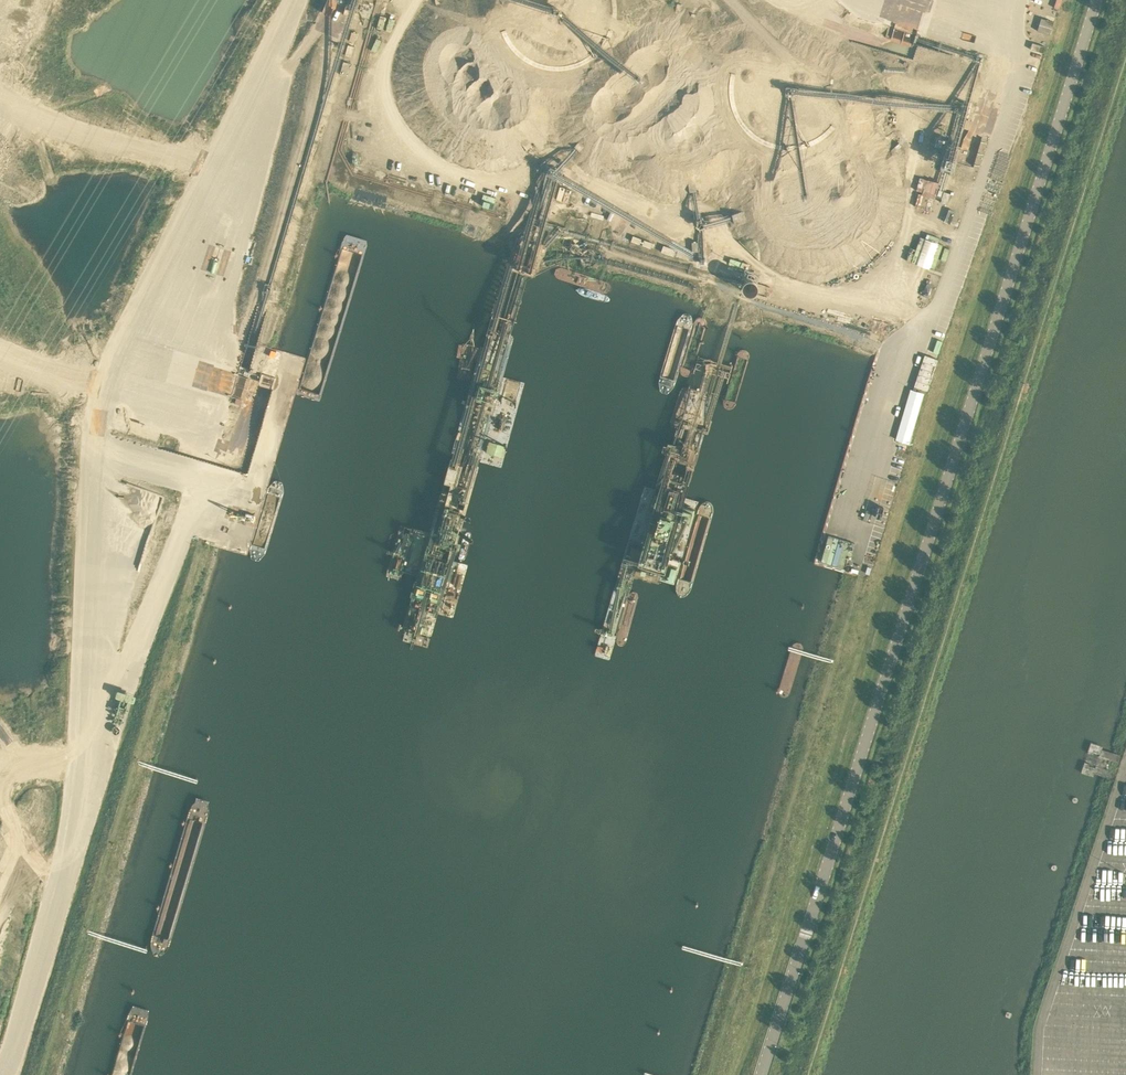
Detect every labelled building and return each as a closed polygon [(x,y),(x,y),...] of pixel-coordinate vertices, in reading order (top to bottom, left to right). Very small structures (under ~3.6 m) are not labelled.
[(1053,22),(1041,18),(1037,30),(1049,34),(1053,22)] [(912,262),(929,268),(938,242),(922,236),(912,262)] [(232,395),(245,397),(249,377),(237,374),(232,395)] [(895,439),(909,443),(924,393),(910,389),(895,439)]
